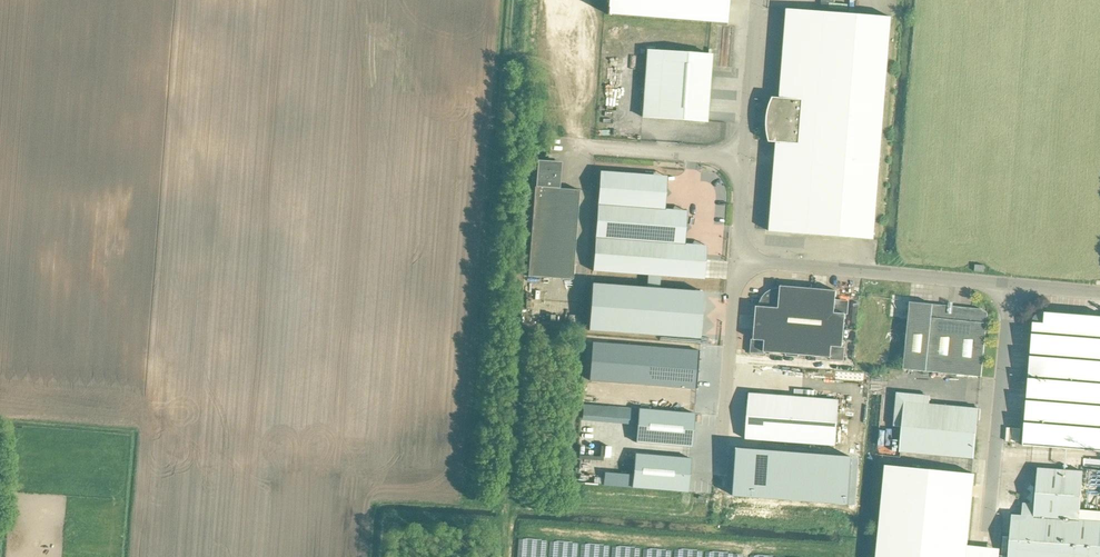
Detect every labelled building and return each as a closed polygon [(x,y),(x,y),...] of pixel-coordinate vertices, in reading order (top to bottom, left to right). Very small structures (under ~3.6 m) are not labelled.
[(607,15),(726,24),(728,0),(608,0),(607,15)] [(892,18),(787,10),(780,98),(773,97),(770,103),(768,109),(767,117),(767,124),(767,135),(769,142),(777,143),(770,232),(874,240),(892,18)] [(711,55),(647,51),(642,117),(706,122),(711,55)] [(573,280),(579,191),(559,189),(561,163),(551,162),(537,161),(536,187),(528,277),(573,280)] [(656,176),(600,172),(592,272),(648,276),(647,288),(592,284),(588,331),(699,339),(703,292),(659,289),(660,276),(669,277),(671,258),(694,259),(695,245),(673,243),(676,210),(653,209),(656,176)] [(757,307),(754,340),(751,340),(750,353),(764,355),(764,352),(786,354),(786,356),(799,358),(799,355),(830,358),(830,360),(844,361),(845,348),(843,347),(846,315),(848,315),(849,301),(836,300),(836,291),(781,286),(781,285),(781,284),(780,288),(776,289),(771,290),(766,293),(762,297),(760,302),(759,307),(755,306),(755,307),(757,307)] [(953,304),(949,304),(948,306),(910,302),(903,370),(981,377),(988,313),(981,309),(953,307),(953,304)] [(1028,379),(1099,385),(1099,317),(1045,313),(1041,314),(1037,316),(1034,319),(1033,323),(1028,379)] [(696,389),(699,351),(592,343),(589,381),(696,389)] [(1028,379),(1025,425),(1099,431),(1099,385),(1028,379)] [(759,392),(750,391),(747,395),(746,403),(748,405),(747,416),(746,439),(836,446),(838,411),(839,400),(761,394),(759,392)] [(980,411),(977,407),(968,406),(966,408),(904,402),(900,452),(974,459),(977,421),(979,420),(980,411)] [(639,409),(636,443),(692,448),(695,413),(639,409)] [(1023,446),(1099,452),(1099,431),(1025,425),(1023,446)] [(849,505),(852,457),(737,449),(733,496),(849,505)] [(635,453),(632,488),(688,493),(691,458),(635,453)] [(974,474),(886,465),(877,556),(966,556),(974,474)] [(1079,520),(1083,472),(1038,469),(1035,504),(1034,517),(1022,516),(1012,515),(1008,556),(1099,556),(1099,522),(1079,520)]
